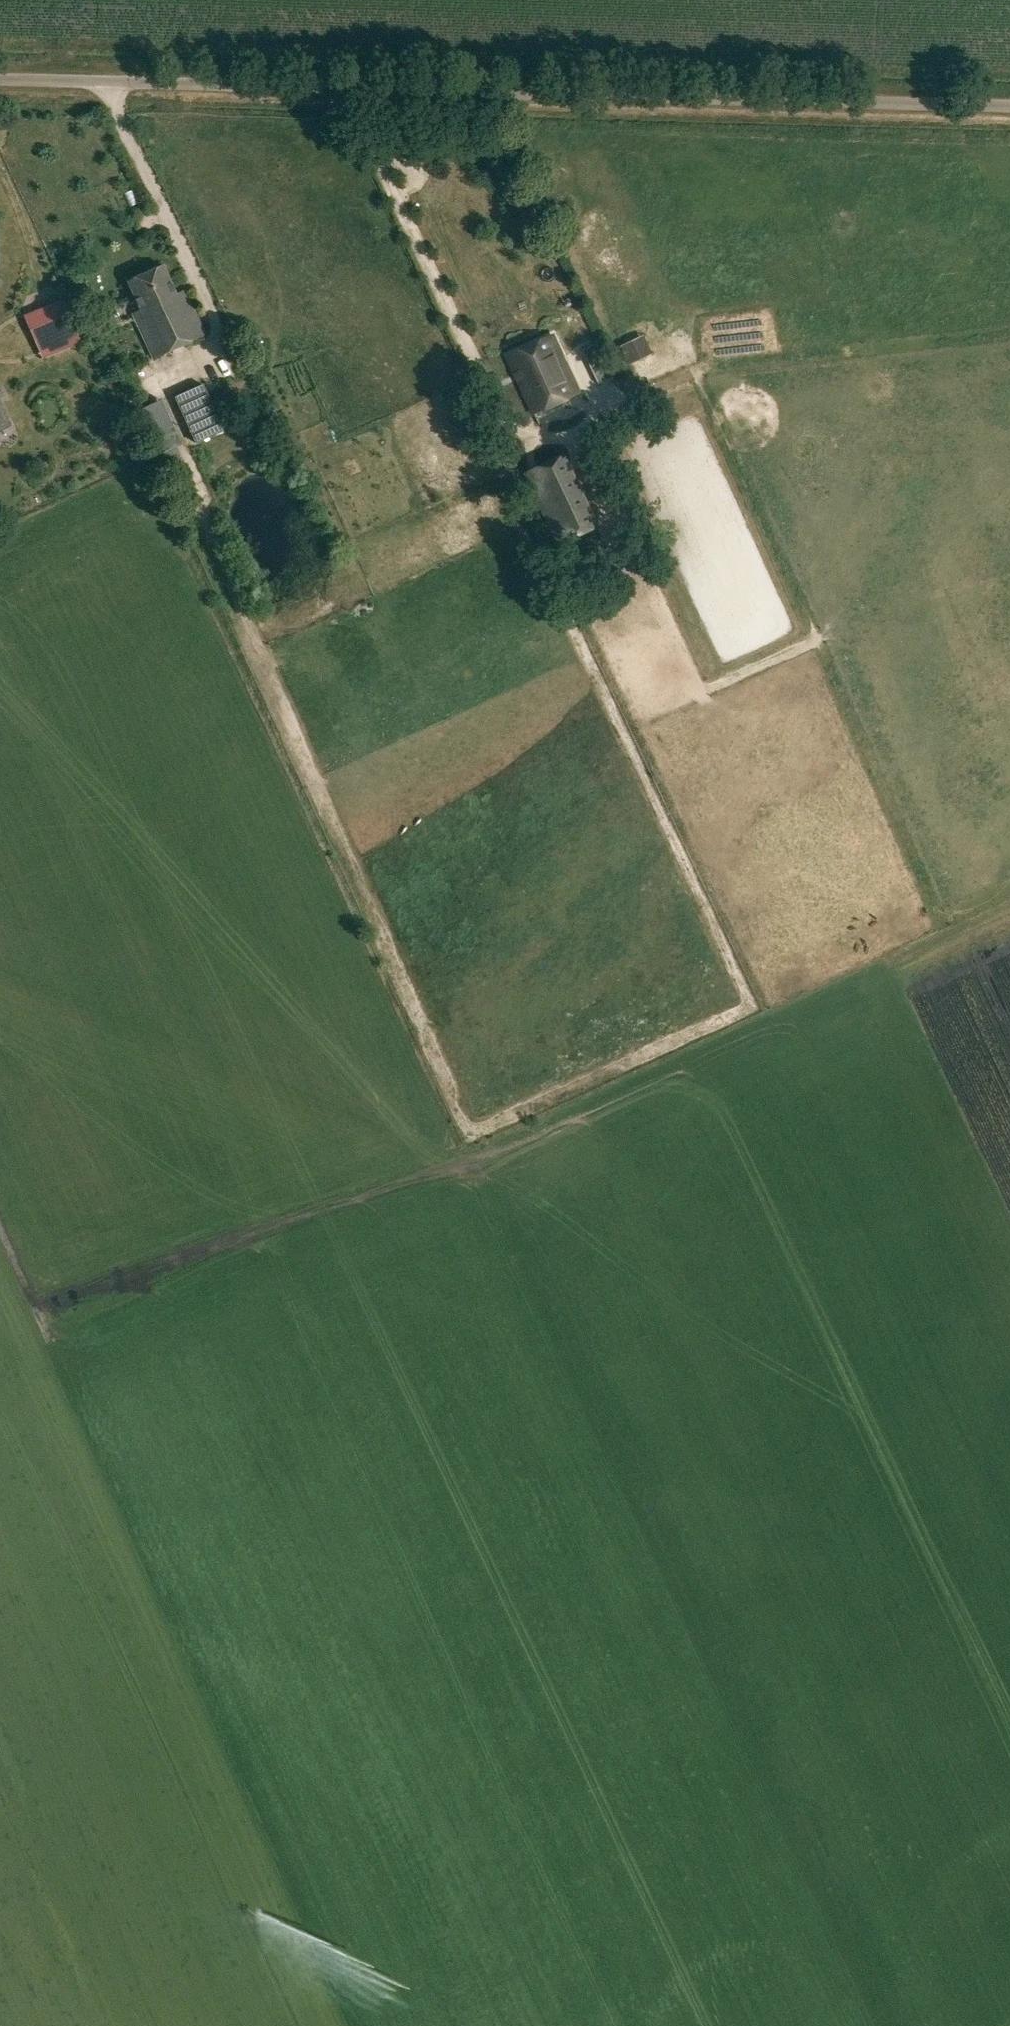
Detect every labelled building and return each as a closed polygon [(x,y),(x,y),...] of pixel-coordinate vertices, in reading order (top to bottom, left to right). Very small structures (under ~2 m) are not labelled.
[(174,291),(160,262),(123,280),(136,307),(128,311),(150,357),(203,332),(182,287),(174,291)] [(19,316),(32,346),(71,330),(58,299),(19,316)] [(629,336),(637,356),(658,348),(651,328),(629,336)] [(510,357),(537,416),(580,396),(553,337),(510,357)] [(614,380),(598,345),(584,351),(600,386),(614,380)] [(202,385),(174,398),(195,443),(224,430),(202,385)] [(564,451),(522,471),(557,544),(598,525),(564,451)]
